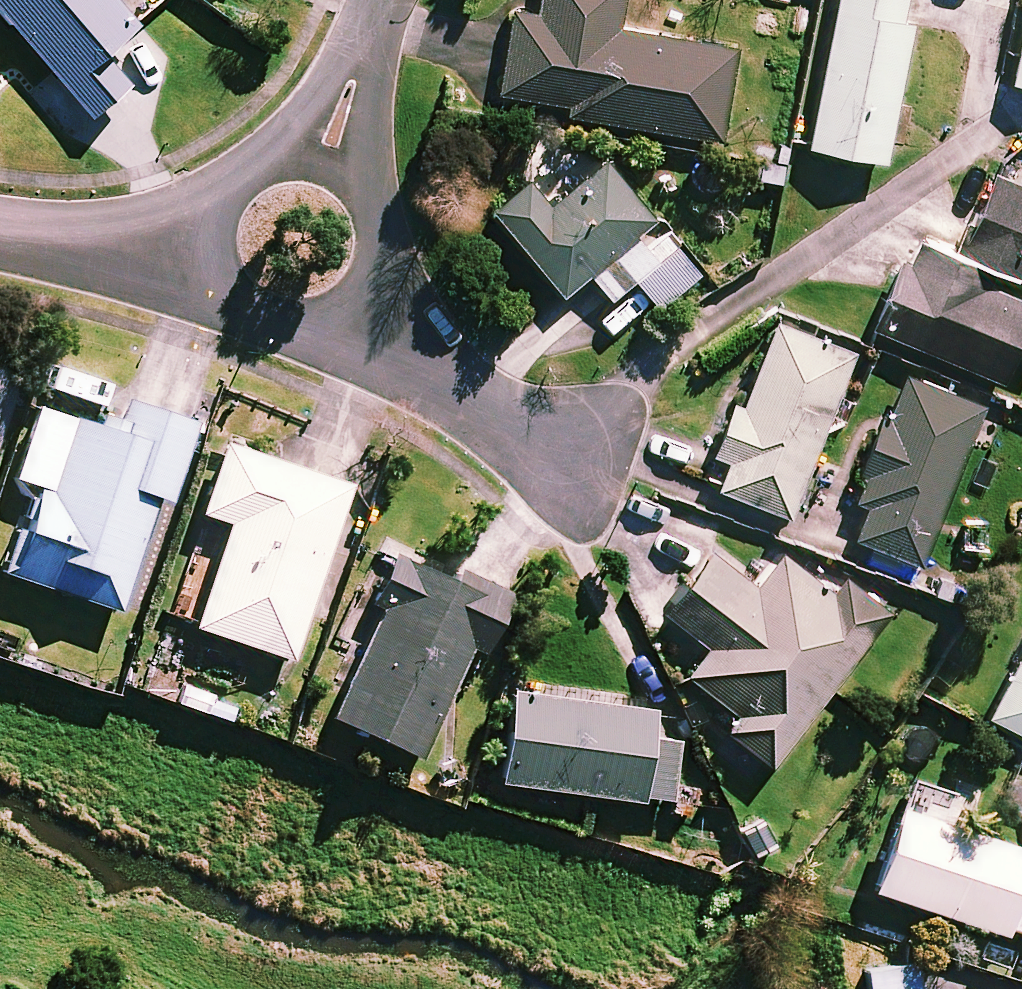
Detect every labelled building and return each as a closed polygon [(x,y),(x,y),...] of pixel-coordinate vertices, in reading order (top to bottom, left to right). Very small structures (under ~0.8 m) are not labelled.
[(102,0),(0,0),(0,23),(90,129),(127,97),(102,67),(135,38),(102,0)] [(540,20),(516,16),(501,100),(570,112),(568,121),(721,149),(738,55),(620,34),(626,0),(543,0),(540,20)] [(809,156),(887,171),(914,31),(903,29),(909,0),(840,0),(809,156)] [(1014,101),(1021,102),(1021,59),(1014,101)] [(700,280),(607,167),(550,214),(527,186),(491,216),(563,303),(591,280),(612,306),(637,286),(660,313),(700,280)] [(995,183),(963,260),(1021,284),(1021,194),(995,183)] [(916,252),(880,338),(1003,389),(1017,358),(1021,360),(1021,309),(986,294),(991,283),(916,252)] [(856,358),(779,327),(745,414),(737,410),(717,459),(734,465),(722,496),(790,523),(856,358)] [(984,412),(903,381),(855,503),(872,509),(857,546),(923,571),(984,412)] [(0,387),(0,437),(15,392),(0,387)] [(195,434),(126,411),(116,441),(75,427),(50,500),(41,497),(12,584),(118,620),(156,507),(169,511),(195,434)] [(349,496),(226,454),(203,523),(231,532),(196,637),(290,669),(349,496)] [(757,594),(713,560),(667,619),(712,654),(686,688),(736,726),(724,742),(768,777),(889,620),(844,585),(832,600),(782,561),(757,594)] [(449,592),(394,566),(374,608),(384,613),(331,730),(419,770),(470,658),(482,663),(510,603),(455,578),(449,592)] [(993,723),(1021,738),(1021,666),(993,723)] [(212,694),(180,684),(174,704),(227,721),(231,707),(210,700),(212,694)] [(500,793),(686,817),(690,790),(671,788),(676,751),(651,748),(654,721),(512,703),(500,793)] [(908,783),(874,879),(1021,932),(1021,861),(952,836),(964,803),(908,783)] [(917,959),(867,965),(870,988),(921,988),(917,959)]
